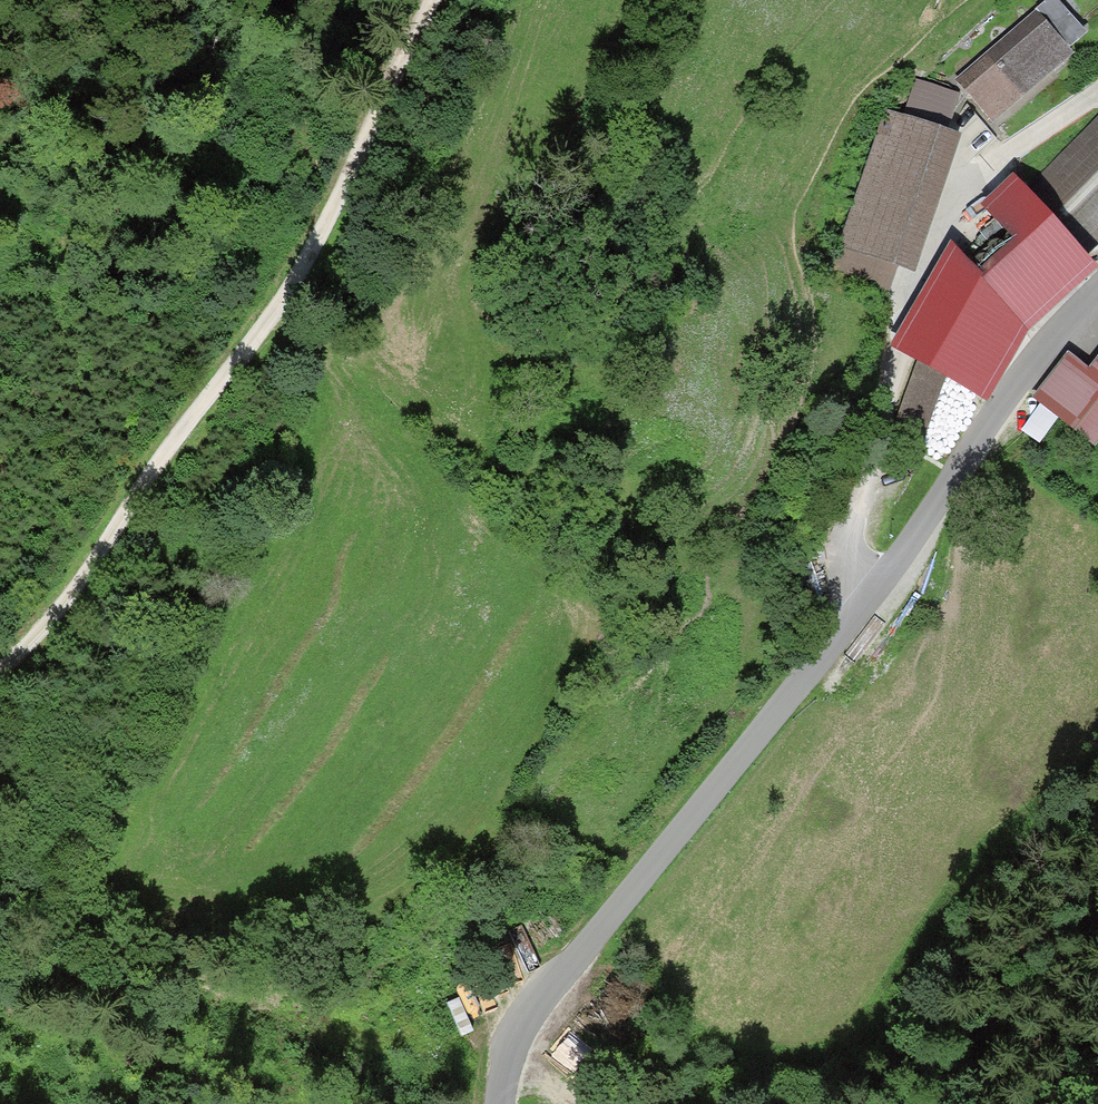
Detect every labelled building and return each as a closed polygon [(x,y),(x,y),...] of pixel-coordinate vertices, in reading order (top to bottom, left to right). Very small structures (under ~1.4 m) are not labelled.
[(1066,48),(1083,33),(1055,0),(1049,0),(1035,13),(1066,48)] [(1035,13),(957,81),(994,123),(1052,73),(1072,56),(1066,48),(1035,13)] [(917,83),(906,117),(938,128),(950,94),(917,83)] [(887,111),(842,246),(899,266),(915,271),(960,135),(938,128),(906,117),(887,111)] [(1023,196),(1081,260),(1097,242),(1097,120),(1023,196)] [(1028,239),(985,279),(1030,329),(1093,273),(1081,260),(1023,196),(1016,188),(997,206),(1028,239)] [(899,266),(842,246),(835,267),(881,309),(899,266)] [(961,266),(916,351),(924,353),(951,369),(988,393),(1030,329),(985,279),(961,266)] [(951,369),(924,353),(895,434),(923,445),(951,369)] [(1090,369),(1069,354),(1036,398),(1042,403),(1022,429),(1040,443),(1057,420),(1095,449),(1097,445),(1097,359),(1090,369)]
